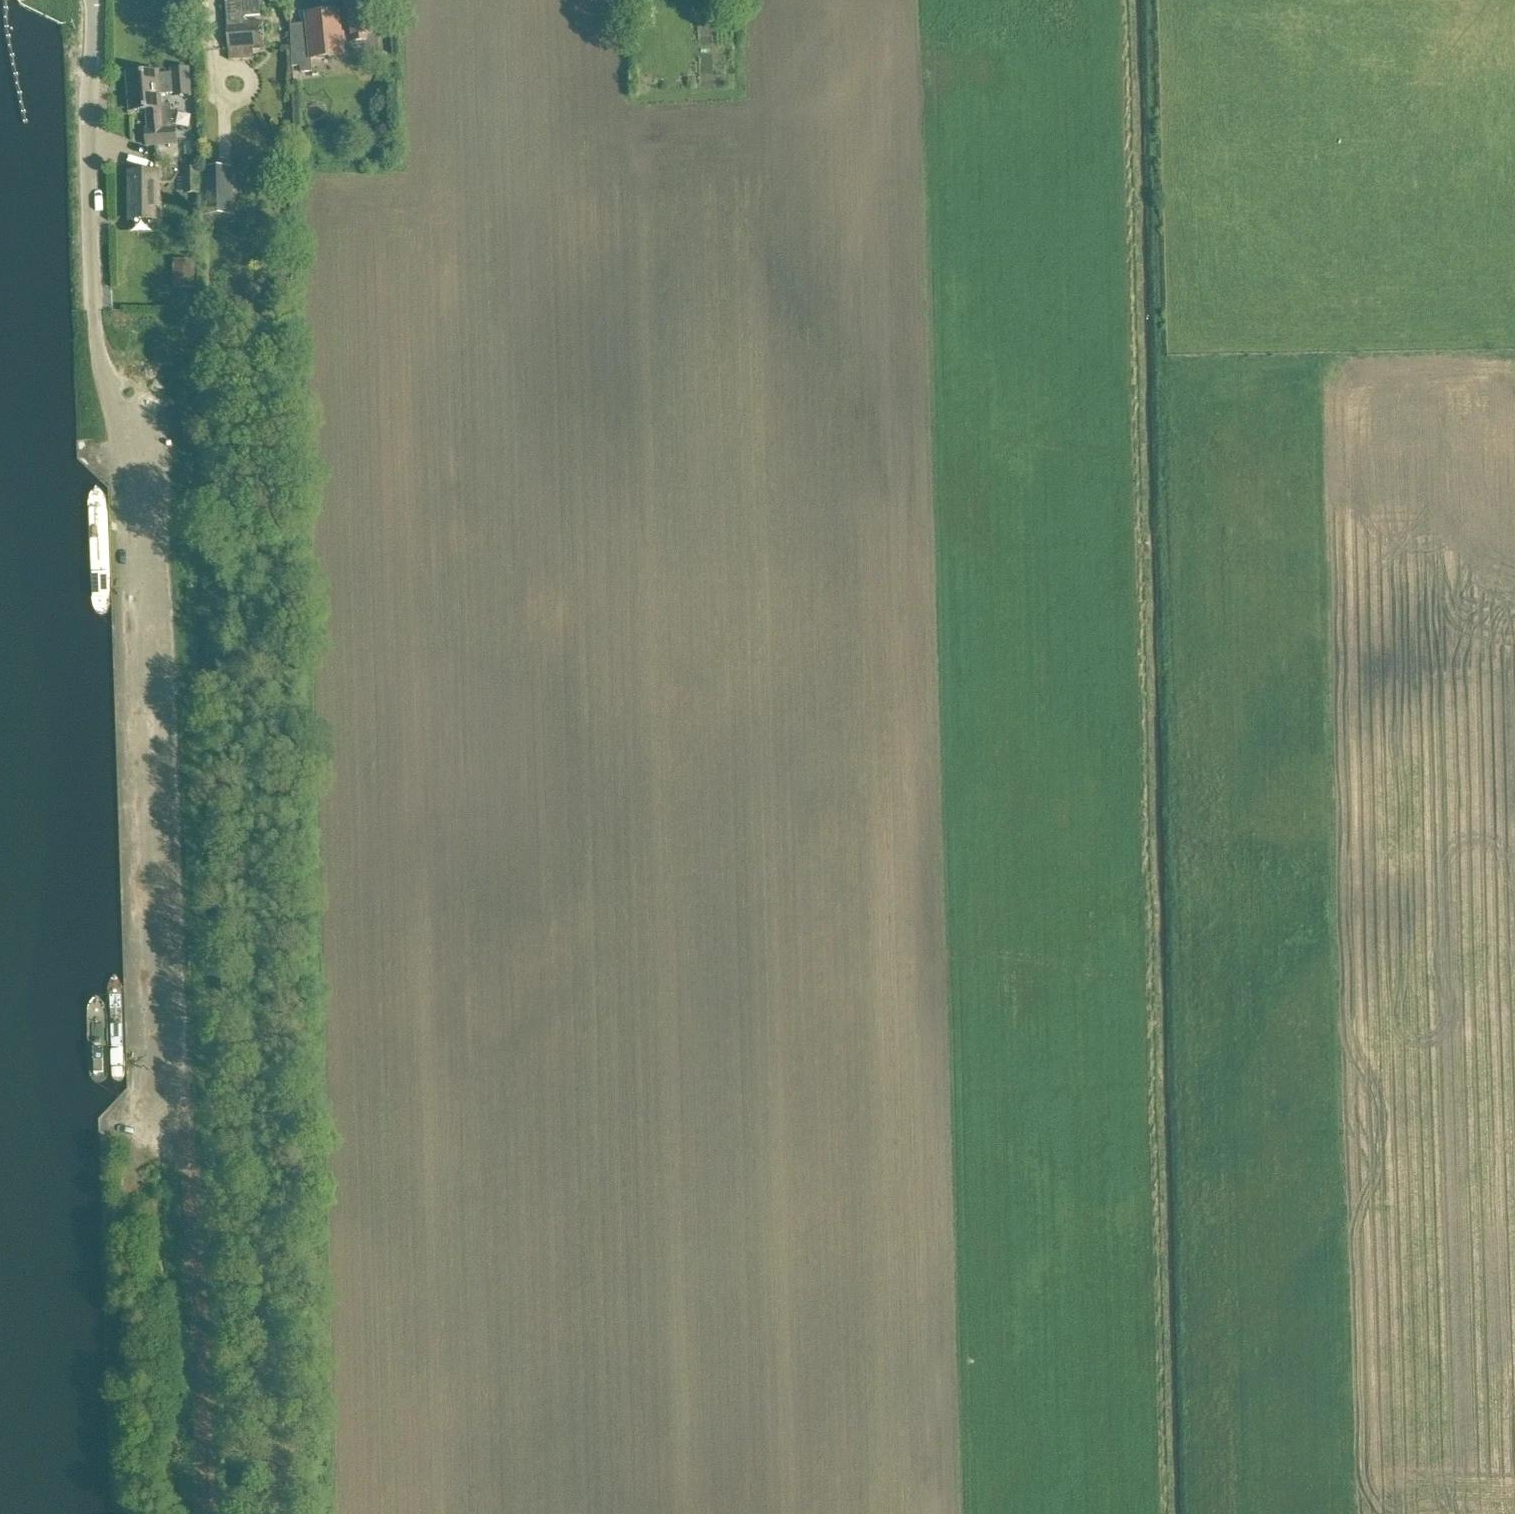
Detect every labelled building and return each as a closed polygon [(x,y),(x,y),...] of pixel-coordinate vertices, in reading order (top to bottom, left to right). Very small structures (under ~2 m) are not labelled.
[(245,26),(244,17),(260,17),(260,7),(264,7),(263,0),(225,0),(225,9),(227,9),(228,27),(227,27),(229,51),(265,49),(263,25),(245,26)] [(337,2),(346,2),(348,13),(307,17),(308,26),(291,27),(295,76),(302,75),(313,74),(312,61),(345,58),(344,47),(378,43),(376,27),(380,27),(380,19),(376,19),(374,0),(337,0),(337,2)] [(172,147),(171,130),(169,107),(162,108),(161,97),(189,94),(187,72),(173,73),(173,76),(157,77),(157,75),(128,77),(131,114),(147,112),(148,132),(146,132),(147,149),(172,147)] [(203,217),(235,217),(234,169),(202,169),(203,217)] [(159,175),(130,176),(131,224),(160,223),(159,175)] [(173,261),(173,289),(196,289),(197,262),(173,261)] [(276,275),(276,283),(284,283),(284,275),(276,275)]
